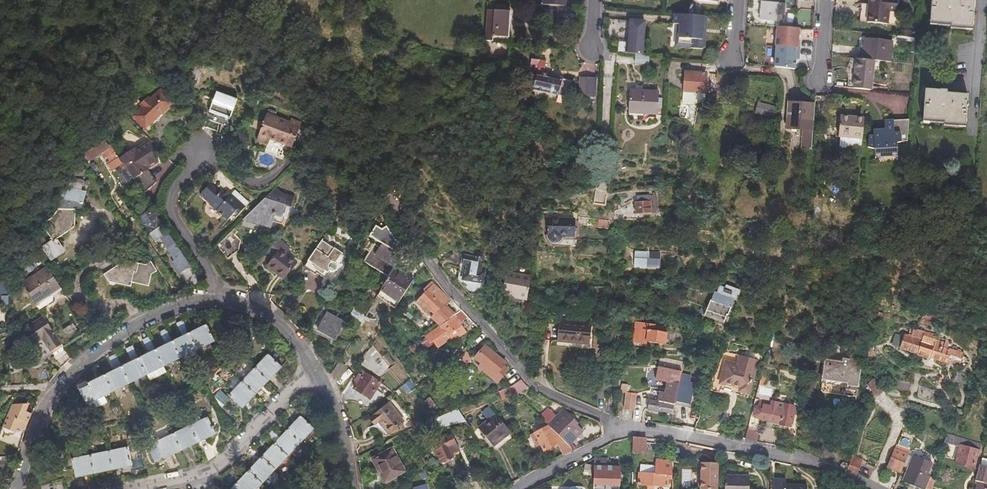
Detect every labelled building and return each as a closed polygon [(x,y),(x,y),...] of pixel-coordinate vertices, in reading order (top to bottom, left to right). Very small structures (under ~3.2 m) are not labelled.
[(791,0),(771,0),(771,2),(760,1),(758,18),(773,19),(774,14),(780,14),(782,8),(790,8),(791,0)] [(869,22),(889,24),(891,11),(892,0),(871,0),(869,22)] [(891,11),(899,12),(900,0),(892,0),(891,11)] [(973,0),(932,0),(930,22),(951,24),(951,27),(971,29),(973,0)] [(576,27),(577,9),(568,8),(557,7),(556,25),(576,27)] [(486,8),(483,39),(508,41),(508,34),(506,34),(508,9),(486,8)] [(706,16),(673,13),(673,23),(679,24),(678,37),(690,38),(689,47),(701,48),(703,47),(704,42),(702,40),(703,26),(705,26),(706,16)] [(644,21),(630,19),(628,39),(626,38),(625,51),(637,52),(641,52),(644,21)] [(775,46),(798,48),(799,40),(797,40),(798,28),(776,26),(775,46)] [(862,40),(860,60),(868,60),(889,62),(891,43),(862,40)] [(775,46),(773,66),(794,69),(795,59),(795,55),(798,56),(799,48),(798,48),(775,46)] [(649,62),(650,53),(641,52),(637,52),(636,61),(649,62)] [(545,67),(547,55),(542,54),(539,65),(545,67)] [(848,80),(847,89),(865,90),(868,60),(860,60),(850,59),(848,80)] [(566,97),(571,78),(542,72),(538,90),(566,97)] [(692,76),(685,75),(684,93),(705,95),(707,77),(692,76)] [(717,85),(732,86),(732,78),(718,77),(717,85)] [(587,84),(579,84),(579,99),(594,101),(595,82),(586,82),(587,84)] [(148,96),(140,103),(143,106),(134,115),(145,127),(172,102),(161,90),(151,99),(148,96)] [(235,99),(214,91),(204,119),(205,119),(203,126),(215,130),(216,122),(225,126),(235,99)] [(656,113),(658,93),(630,91),(629,108),(642,109),(642,112),(656,113)] [(964,126),(966,96),(946,94),(946,92),(938,91),(938,92),(924,91),(922,120),(943,122),(943,125),(964,126)] [(691,108),(705,104),(705,95),(684,93),(683,107),(691,108)] [(800,143),(812,144),(814,104),(788,102),(787,111),(786,123),(786,128),(801,130),(800,143)] [(776,108),(761,104),(759,113),(774,117),(776,108)] [(679,120),(687,121),(689,108),(681,107),(679,120)] [(264,150),(274,154),(282,157),(292,133),(295,134),(301,121),(291,117),(290,119),(267,110),(256,137),(267,141),(264,150)] [(850,147),(862,148),(864,119),(853,118),(853,120),(839,119),(837,146),(840,149),(847,150),(850,147)] [(898,141),(908,142),(909,120),(895,119),(886,119),(885,128),(874,127),(873,133),(869,132),(868,143),(875,146),(875,152),(897,153),(898,141)] [(177,151),(186,141),(175,130),(166,140),(177,151)] [(109,148),(108,147),(105,141),(86,153),(90,160),(108,148),(109,148)] [(134,147),(119,157),(124,164),(135,181),(142,192),(154,181),(147,169),(158,162),(146,142),(135,149),(134,147)] [(119,157),(112,146),(108,147),(109,148),(108,148),(111,154),(108,156),(110,160),(107,162),(112,171),(124,164),(119,157)] [(275,157),(274,154),(264,150),(259,148),(255,157),(258,163),(269,167),(273,164),(275,157)] [(79,171),(68,167),(60,198),(58,198),(56,209),(49,217),(40,224),(51,241),(42,247),(49,260),(63,251),(55,239),(73,225),(73,209),(82,209),(80,205),(81,195),(77,193),(79,183),(78,182),(79,171)] [(228,196),(225,194),(220,190),(218,192),(208,183),(199,193),(208,202),(208,203),(215,210),(218,213),(226,220),(229,217),(234,212),(237,214),(244,207),(230,194),(228,196)] [(274,187),(258,203),(245,215),(271,226),(274,221),(283,224),(285,218),(283,217),(288,206),(293,208),(298,197),(274,187)] [(234,190),(230,194),(244,207),(248,203),(234,190)] [(649,199),(634,198),(633,210),(648,211),(649,199)] [(189,288),(201,282),(157,214),(154,210),(141,218),(155,239),(165,233),(172,244),(168,247),(182,269),(179,271),(189,288)] [(271,226),(245,215),(243,217),(270,228),(271,226)] [(577,232),(577,215),(551,215),(552,233),(553,236),(555,238),(557,239),(559,239),(561,239),(563,237),(565,235),(565,234),(566,232),(577,232)] [(32,223),(23,229),(28,236),(37,230),(32,223)] [(215,244),(226,258),(237,249),(239,240),(230,230),(215,244)] [(394,264),(402,249),(375,234),(373,239),(365,239),(358,249),(357,249),(350,261),(358,266),(352,276),(378,291),(381,286),(394,264)] [(277,255),(275,258),(269,266),(284,278),(297,263),(288,255),(292,249),(279,237),(270,248),(277,255)] [(324,239),(304,268),(308,268),(317,274),(318,273),(326,278),(332,270),(333,271),(335,270),(337,269),(338,267),(338,265),(336,263),(342,254),(336,249),(336,248),(324,239)] [(448,254),(442,247),(430,256),(435,263),(448,254)] [(270,248),(267,251),(275,258),(277,255),(270,248)] [(478,292),(478,268),(475,267),(475,258),(473,255),(472,254),(470,253),(468,254),(467,255),(466,257),(460,257),(454,257),(453,281),(455,283),(463,290),(465,292),(468,293),(469,293),(476,293),(478,292)] [(57,281),(40,256),(17,271),(35,299),(47,291),(45,288),(57,281)] [(108,279),(135,261),(125,259),(104,273),(108,279)] [(144,264),(135,261),(108,279),(109,280),(114,277),(117,282),(131,285),(132,281),(148,284),(151,273),(156,269),(150,260),(144,264)] [(381,286),(400,299),(414,277),(394,264),(381,286)] [(532,274),(505,269),(500,294),(527,300),(532,274)] [(173,295),(181,291),(172,278),(164,282),(173,295)] [(60,286),(58,283),(57,281),(45,288),(47,291),(35,299),(36,302),(60,286)] [(443,306),(451,297),(436,282),(414,303),(435,325),(450,315),(444,309),(444,308),(443,306)] [(721,284),(719,284),(705,313),(726,322),(735,300),(739,302),(742,292),(729,285),(727,287),(721,284)] [(377,293),(397,305),(400,299),(381,286),(378,291),(377,293)] [(505,320),(504,304),(492,304),(492,320),(505,320)] [(334,338),(345,320),(327,310),(317,327),(334,338)] [(348,316),(360,323),(363,317),(351,310),(348,316)] [(62,367),(72,357),(64,345),(59,337),(42,311),(23,323),(35,341),(42,337),(50,349),(62,367)] [(461,325),(468,320),(460,312),(426,335),(431,343),(434,341),(439,347),(449,341),(451,342),(452,343),(467,333),(461,325)] [(943,314),(938,312),(935,321),(921,316),(918,324),(929,328),(928,330),(934,332),(935,328),(939,329),(943,314)] [(77,384),(87,403),(214,341),(206,324),(191,331),(184,315),(177,318),(184,335),(174,340),(166,324),(159,327),(167,343),(157,348),(150,335),(144,338),(150,352),(140,356),(132,340),(125,344),(133,360),(122,365),(114,349),(107,353),(114,369),(88,382),(87,379),(77,384)] [(259,332),(270,321),(266,315),(254,327),(259,332)] [(587,342),(587,318),(555,318),(555,341),(587,342)] [(64,345),(88,330),(83,321),(59,337),(64,345)] [(665,326),(636,321),(633,342),(647,344),(647,339),(666,342),(668,331),(665,330),(665,326)] [(705,330),(697,326),(693,333),(702,337),(705,330)] [(933,342),(935,336),(923,332),(912,329),(909,337),(921,341),(922,339),(933,342)] [(380,331),(360,363),(381,376),(395,354),(380,331)] [(960,365),(963,353),(947,348),(949,345),(935,340),(935,343),(933,342),(922,339),(921,341),(909,337),(904,335),(900,348),(917,353),(917,355),(930,360),(930,357),(948,363),(951,354),(956,356),(954,363),(960,365)] [(43,354),(50,349),(42,337),(35,341),(43,354)] [(474,360),(481,366),(488,371),(487,373),(499,382),(508,369),(503,365),(505,362),(482,347),(474,360)] [(466,352),(456,359),(466,366),(473,356),(466,352)] [(270,354),(226,398),(235,407),(239,404),(243,408),(284,367),(270,354)] [(720,357),(709,389),(731,395),(732,392),(749,397),(759,359),(746,356),(741,354),(739,363),(720,357)] [(855,394),(859,360),(842,357),(841,360),(823,358),(820,378),(822,378),(820,389),(824,392),(853,394),(855,394)] [(329,374),(332,378),(338,380),(346,367),(337,361),(329,374)] [(662,393),(661,400),(676,404),(683,372),(660,366),(657,378),(670,381),(667,394),(662,393)] [(370,397),(381,379),(367,371),(365,374),(363,372),(359,379),(361,380),(356,389),(370,397)] [(411,377),(403,384),(408,392),(417,386),(411,377)] [(514,390),(525,385),(523,382),(520,380),(509,385),(514,390)] [(885,390),(875,380),(869,385),(879,396),(885,390)] [(605,384),(595,384),(594,399),(605,399),(605,384)] [(508,386),(499,390),(502,397),(514,392),(508,386)] [(634,409),(634,394),(624,394),(624,409),(634,409)] [(430,404),(432,408),(438,405),(433,397),(428,400),(430,404)] [(786,435),(794,437),(795,429),(789,428),(793,413),(783,409),(785,402),(764,397),(762,403),(757,404),(755,411),(757,415),(752,414),(750,424),(760,427),(763,417),(780,422),(779,425),(787,428),(786,435)] [(651,399),(649,409),(674,414),(676,404),(651,399)] [(27,402),(9,403),(1,427),(14,431),(17,427),(25,430),(31,413),(24,410),(27,402)] [(405,420),(390,402),(371,417),(377,423),(380,420),(390,432),(405,420)] [(509,431),(491,409),(483,415),(487,421),(479,428),(492,445),(509,431)] [(701,411),(693,409),(690,420),(698,422),(701,411)] [(454,421),(463,416),(459,410),(454,413),(453,412),(449,415),(454,421)] [(548,426),(568,447),(583,434),(577,428),(579,426),(563,411),(556,418),(548,411),(541,418),(548,426)] [(208,416),(148,445),(155,460),(164,456),(165,457),(215,432),(208,416)] [(277,443),(232,488),(257,488),(316,428),(304,416),(283,437),(277,443)] [(556,445),(562,458),(573,452),(568,447),(548,426),(534,434),(535,436),(530,439),(534,446),(539,444),(543,451),(556,445)] [(270,436),(277,443),(283,437),(276,430),(270,436)] [(457,450),(449,434),(432,443),(442,462),(453,457),(452,456),(456,454),(455,450),(457,450)] [(976,469),(983,444),(947,435),(945,442),(960,447),(956,463),(976,469)] [(647,452),(647,438),(637,437),(636,437),(633,437),(633,453),(642,453),(642,452),(647,452)] [(140,443),(63,460),(65,471),(75,468),(76,477),(132,464),(131,459),(143,456),(140,443)] [(402,473),(391,448),(371,458),(382,482),(402,473)] [(895,449),(888,467),(900,471),(907,453),(895,449)] [(145,467),(143,456),(131,459),(132,464),(133,469),(145,467)] [(858,473),(864,461),(855,456),(849,469),(858,473)] [(7,457),(0,457),(0,467),(4,468),(10,469),(11,459),(6,459),(7,457)] [(931,463),(914,457),(904,482),(923,488),(925,488),(930,475),(928,473),(931,463)] [(674,461),(658,460),(658,463),(657,469),(642,468),(641,485),(648,486),(648,488),(654,488),(655,486),(668,487),(669,478),(673,479),(674,461)] [(591,488),(603,488),(617,488),(617,472),(605,471),(605,463),(592,463),(591,488)] [(721,464),(705,463),(703,488),(720,488),(721,464)] [(752,475),(727,474),(726,488),(751,488),(752,475)] [(973,483),(978,485),(977,488),(986,488),(986,482),(986,480),(986,478),(975,475),(973,483)]
